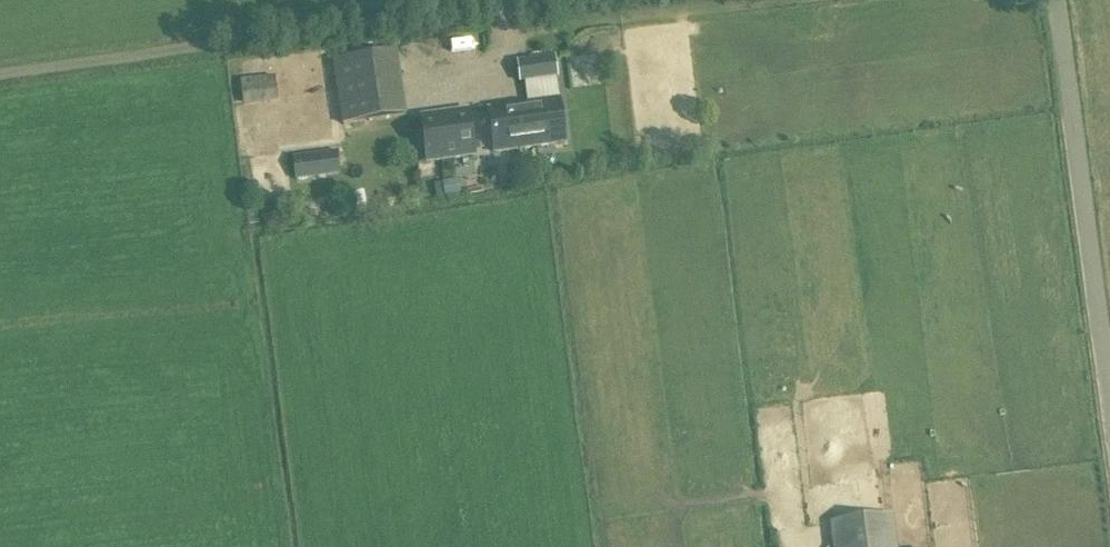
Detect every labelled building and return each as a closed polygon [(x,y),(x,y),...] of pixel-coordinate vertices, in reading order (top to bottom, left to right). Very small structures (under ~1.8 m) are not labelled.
[(346,123),(406,114),(398,54),(337,63),(346,123)] [(521,82),(556,77),(553,56),(551,57),(519,61),(518,61),(521,82)] [(242,103),(277,99),(275,76),(240,80),(242,103)] [(494,152),(565,142),(559,99),(488,108),(494,152)] [(426,162),(474,156),(467,109),(420,115),(426,162)] [(337,151),(292,157),(295,181),(340,175),(337,151)] [(445,195),(458,193),(457,182),(443,184),(445,195)] [(249,223),(259,222),(258,211),(248,212),(249,223)] [(893,515),(828,523),(832,546),(897,546),(893,515)]
